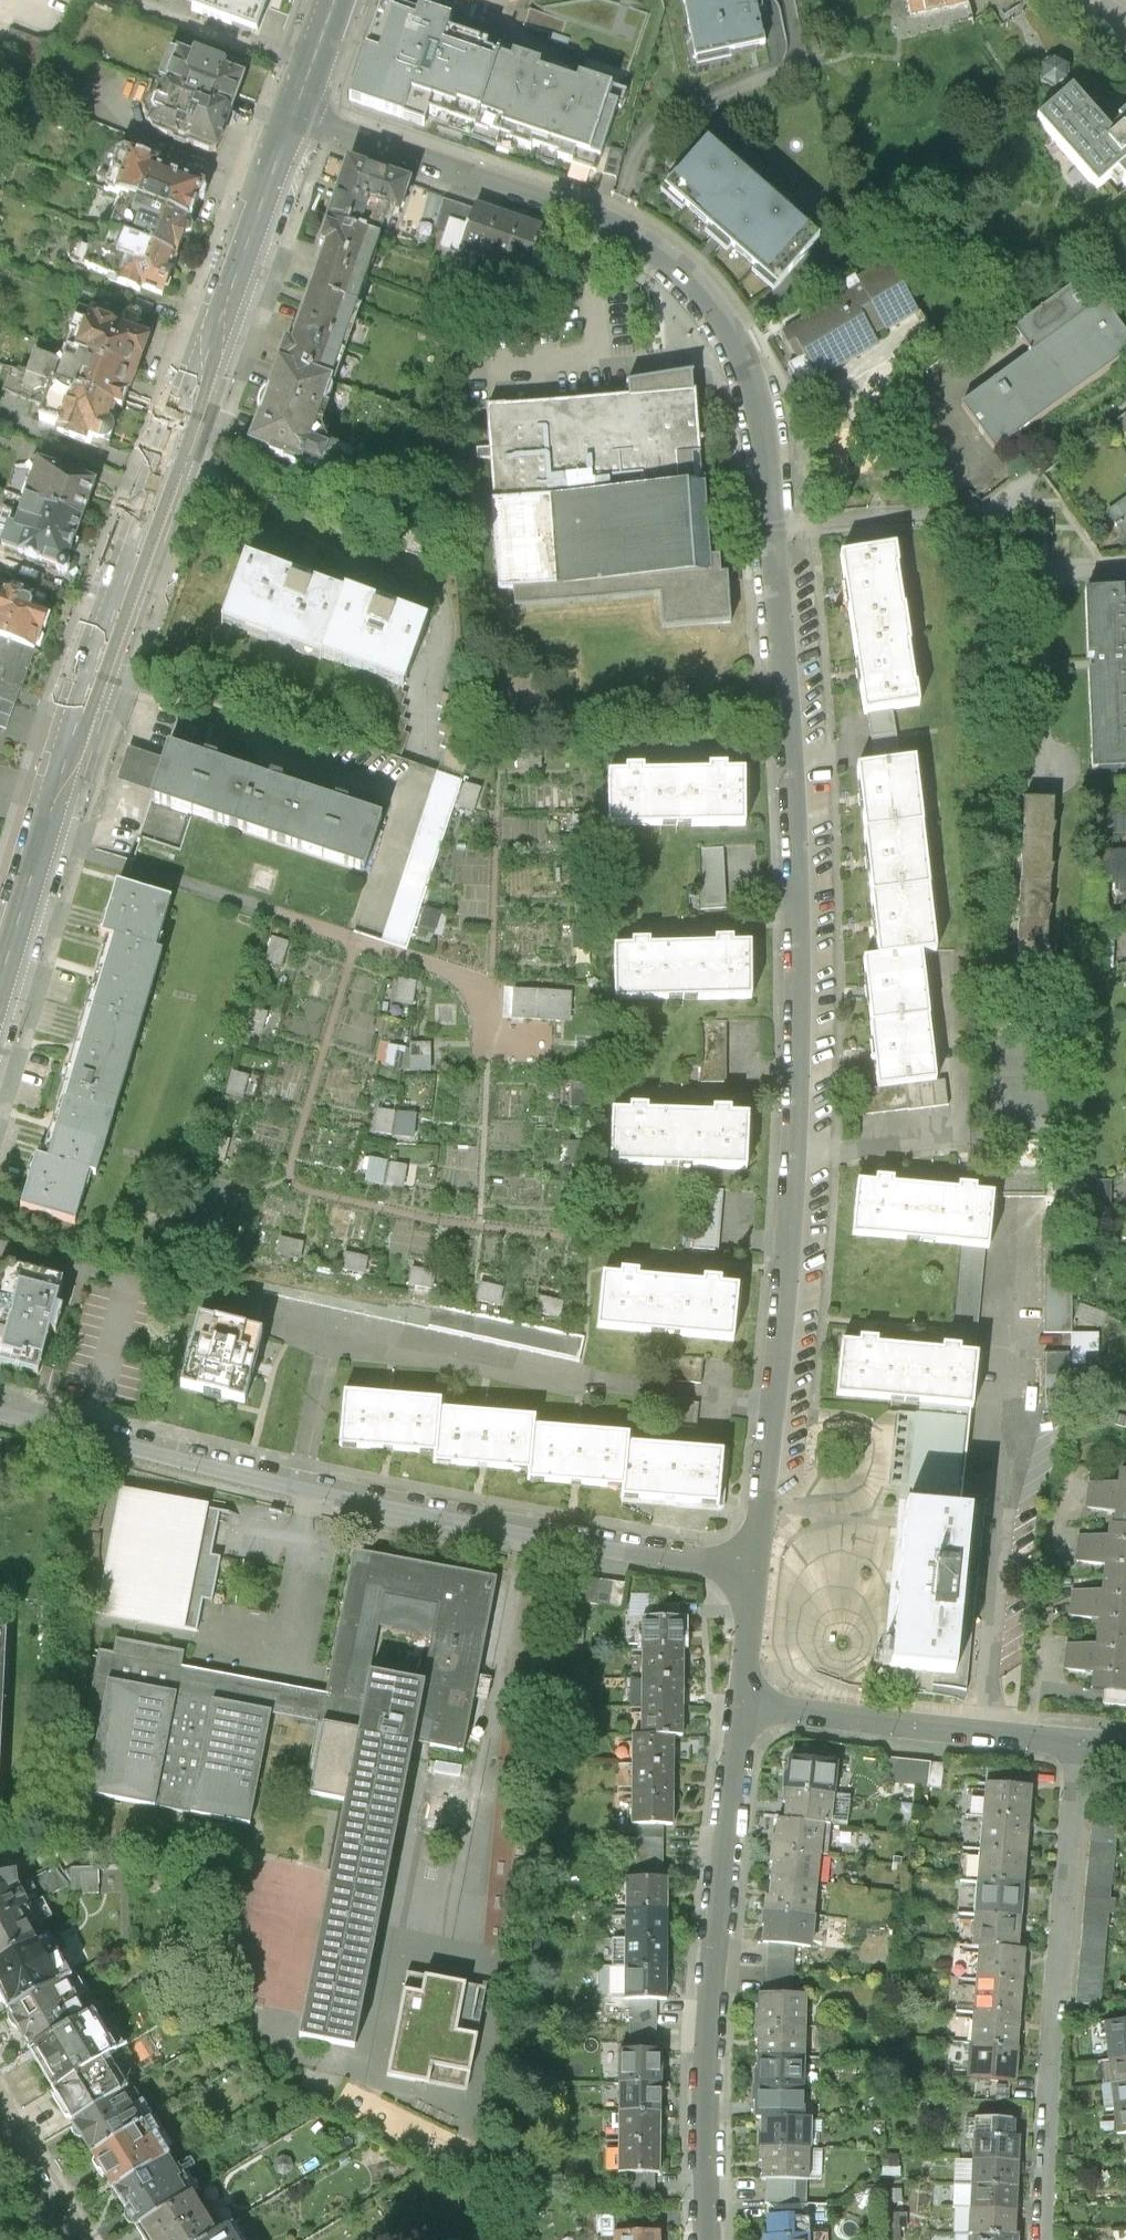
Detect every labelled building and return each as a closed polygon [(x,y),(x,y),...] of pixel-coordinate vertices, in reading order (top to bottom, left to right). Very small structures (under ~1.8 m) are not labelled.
[(269,0),(191,0),(189,7),(257,32),(269,0)] [(691,57),(765,42),(757,0),(679,0),(691,57)] [(912,10),(936,4),(955,0),(910,0),(912,10)] [(431,114),(471,127),(496,47),(444,31),(448,18),(420,9),(419,14),(378,2),(347,99),(428,124),(431,114)] [(39,54),(45,38),(12,26),(6,42),(39,54)] [(567,69),(496,47),(471,127),(486,131),(488,123),(509,130),(507,138),(532,146),(534,137),(560,145),(557,154),(598,166),(618,102),(623,104),(628,89),(567,69)] [(224,66),(194,55),(192,59),(177,53),(165,87),(230,111),(243,78),(222,70),(224,66)] [(1047,61),(1040,65),(1041,81),(1055,88),(1060,85),(1061,86),(1064,84),(1063,83),(1068,80),(1068,64),(1054,57),(1047,61)] [(230,111),(156,84),(156,86),(157,86),(152,97),(149,99),(145,100),(142,108),(154,132),(211,153),(212,152),(216,151),(220,139),(223,138),(227,126),(226,123),(230,111)] [(1119,118),(1122,122),(1110,133),(1071,90),(1038,119),(1097,186),(1118,168),(1125,179),(1125,112),(1119,118)] [(617,175),(626,145),(612,141),(604,171),(610,173),(617,175)] [(706,142),(662,193),(719,243),(775,290),(819,239),(706,142)] [(203,186),(155,167),(157,163),(124,151),(118,154),(113,168),(117,173),(110,175),(105,190),(124,197),(190,221),(198,201),(204,198),(206,192),(203,186)] [(409,182),(348,162),(328,223),(378,240),(388,210),(399,214),(400,210),(409,182)] [(190,221),(124,197),(110,234),(176,259),(184,239),(185,239),(191,222),(190,221)] [(499,211),(476,203),(460,254),(483,261),(499,211)] [(508,214),(499,211),(483,261),(507,268),(523,218),(508,214)] [(535,222),(523,218),(507,268),(530,276),(546,225),(535,222)] [(378,240),(328,223),(320,246),(326,248),(311,291),(356,307),(360,294),(357,289),(360,282),(365,280),(369,267),(367,263),(369,255),(374,254),(379,240),(378,240)] [(110,234),(108,233),(102,250),(93,247),(85,267),(88,268),(97,272),(111,277),(109,281),(140,292),(141,288),(151,292),(151,291),(163,296),(165,289),(169,288),(171,282),(169,278),(176,259),(110,234)] [(1103,244),(1081,260),(1125,313),(1125,271),(1103,244)] [(861,287),(782,332),(798,359),(804,356),(818,380),(878,345),(873,336),(885,329),(886,331),(917,314),(902,287),(904,287),(889,261),(856,279),(861,287)] [(1097,298),(1079,277),(1068,286),(1086,307),(1097,298)] [(356,307),(311,291),(292,345),(286,343),(279,364),(331,383),(332,383),(337,370),(334,365),(337,357),(342,355),(347,342),(344,337),(349,324),(354,322),(359,308),(356,307)] [(1069,291),(1013,331),(1030,355),(961,405),(995,452),(1125,357),(1125,339),(1101,304),(1086,315),(1069,291)] [(114,320),(80,308),(65,350),(134,375),(147,339),(112,327),(114,320)] [(134,375),(65,350),(60,362),(35,353),(27,374),(53,384),(122,409),(134,375)] [(331,383),(279,364),(269,392),(263,397),(260,403),(259,409),(260,416),(249,443),(271,450),(270,455),(277,457),(283,460),(284,459),(301,465),(302,462),(331,472),(339,450),(311,439),(323,405),(331,383)] [(526,403),(486,406),(490,449),(477,449),(477,460),(490,459),(493,500),(491,500),(498,589),(513,588),(514,606),(660,595),(662,628),(731,623),(727,574),(721,575),(719,557),(710,558),(705,484),(702,484),(695,391),(693,391),(692,372),(671,375),(626,382),(627,383),(628,383),(629,396),(526,403)] [(122,409),(53,384),(40,422),(60,428),(58,433),(87,443),(89,438),(107,444),(106,445),(111,447),(112,443),(110,442),(122,409)] [(38,464),(25,501),(82,521),(95,484),(38,464)] [(25,501),(9,495),(5,508),(22,515),(17,529),(10,527),(3,547),(19,553),(19,554),(21,554),(21,555),(41,563),(42,562),(56,567),(59,573),(63,574),(68,572),(70,568),(67,562),(71,550),(75,552),(79,541),(75,540),(82,521),(25,501)] [(1105,512),(1125,542),(1125,497),(1105,512)] [(894,549),(841,557),(853,636),(906,628),(904,610),(902,610),(896,568),(897,568),(894,549)] [(337,592),(244,560),(220,628),(313,660),(337,592)] [(1076,588),(1085,745),(1087,774),(1125,772),(1125,755),(1125,754),(1125,596),(1122,596),(1121,585),(1076,588)] [(429,624),(337,592),(313,660),(405,692),(429,624)] [(6,593),(4,597),(0,595),(0,637),(35,650),(36,647),(37,647),(41,648),(45,636),(42,635),(41,634),(43,629),(45,630),(50,618),(47,616),(48,613),(32,607),(32,606),(30,601),(6,593)] [(906,628),(853,636),(865,715),(918,707),(915,688),(914,688),(907,646),(909,646),(906,628)] [(0,637),(0,682),(21,689),(35,650),(0,637)] [(154,791),(165,759),(128,747),(118,779),(154,791)] [(251,777),(216,765),(217,760),(210,757),(206,756),(204,761),(168,749),(165,759),(154,791),(151,802),(193,815),(233,829),(251,777)] [(517,753),(517,769),(542,768),(541,752),(517,753)] [(914,762),(858,769),(861,796),(858,796),(859,807),(862,807),(865,833),(921,826),(922,826),(914,762)] [(708,775),(677,775),(678,829),(747,828),(747,774),(728,775),(728,767),(718,767),(707,767),(708,775)] [(627,775),(608,775),(609,830),(678,829),(677,775),(645,776),(645,769),(636,769),(627,769),(627,775)] [(462,783),(437,775),(382,943),(407,951),(462,783)] [(299,793),(281,787),(283,781),(274,778),(270,777),(269,783),(251,777),(233,829),(282,845),(299,793)] [(458,809),(473,813),(479,789),(465,785),(458,809)] [(334,804),(299,793),(282,845),(364,872),(381,820),(346,808),(348,803),(340,800),(336,799),(334,804)] [(1054,800),(1024,798),(1016,964),(1045,965),(1054,800)] [(1083,800),(1084,932),(1125,932),(1125,800),(1083,800)] [(193,815),(151,802),(143,825),(139,838),(181,852),(193,815)] [(590,816),(572,817),(572,831),(591,830),(590,816)] [(865,833),(867,859),(864,859),(865,870),(869,870),(872,895),(927,889),(928,889),(921,826),(865,833)] [(724,847),(698,848),(701,909),(727,907),(724,847)] [(574,867),(575,890),(590,890),(589,867),(574,867)] [(170,901),(117,885),(102,936),(109,938),(155,952),(170,901)] [(872,895),(871,896),(874,922),(871,922),(872,933),(875,932),(878,959),(920,954),(935,953),(927,889),(872,895)] [(418,931),(433,935),(439,913),(425,909),(418,931)] [(573,927),(573,950),(588,949),(587,926),(573,927)] [(140,1026),(162,954),(155,952),(109,938),(87,1010),(140,1026)] [(266,964),(282,968),(288,942),(273,938),(266,964)] [(716,940),(716,946),(683,946),(683,999),(751,998),(750,946),(732,946),(732,940),(724,940),(716,940)] [(683,999),(683,946),(650,946),(649,941),(640,941),(633,941),(633,947),(615,947),(616,999),(683,999)] [(878,959),(864,961),(867,988),(864,988),(865,999),(868,999),(871,1025),(927,1018),(920,954),(878,959)] [(412,1008),(416,983),(398,981),(395,1005),(412,1008)] [(504,1019),(513,1020),(515,993),(505,992),(504,1019)] [(515,993),(513,1020),(570,1023),(571,996),(515,993)] [(140,1026),(87,1010),(64,1089),(117,1105),(131,1059),(140,1026)] [(246,1033),(261,1037),(267,1014),(252,1010),(246,1033)] [(871,1025),(874,1051),(870,1051),(872,1062),(875,1062),(878,1089),(934,1082),(927,1018),(871,1025)] [(726,1021),(701,1021),(701,1082),(726,1082),(726,1021)] [(409,1046),(410,1075),(430,1074),(430,1045),(409,1046)] [(406,1050),(388,1047),(384,1069),(403,1071),(406,1050)] [(227,1097),(241,1101),(247,1078),(232,1074),(227,1097)] [(934,1082),(878,1089),(857,1091),(860,1117),(948,1107),(945,1081),(934,1082)] [(587,1085),(569,1084),(569,1106),(586,1106),(587,1085)] [(117,1105),(64,1089),(43,1161),(90,1175),(96,1177),(117,1105)] [(680,1114),(647,1112),(648,1107),(639,1106),(631,1106),(631,1112),(613,1111),(611,1163),(678,1166),(680,1114)] [(714,1115),(680,1114),(678,1166),(746,1169),(748,1117),(730,1116),(730,1110),(722,1110),(714,1109),(714,1115)] [(374,1136),(391,1137),(394,1114),(377,1112),(374,1136)] [(397,1114),(395,1138),(414,1139),(416,1116),(397,1114)] [(208,1162),(223,1166),(229,1142),(214,1139),(208,1162)] [(569,1143),(569,1161),(583,1161),(583,1143),(569,1143)] [(43,1161),(37,1159),(22,1210),(75,1226),(90,1175),(43,1161)] [(382,1188),(386,1164),(369,1161),(365,1185),(382,1188)] [(407,1168),(390,1165),(386,1188),(403,1191),(407,1168)] [(876,1184),(857,1182),(851,1236),(920,1243),(925,1190),(894,1186),(894,1179),(876,1178),(876,1184)] [(568,1184),(568,1202),(583,1202),(583,1184),(568,1184)] [(956,1193),(925,1190),(920,1243),(989,1250),(995,1197),(976,1195),(976,1187),(956,1185),(956,1193)] [(724,1190),(698,1188),(693,1248),(718,1251),(724,1190)] [(188,1229),(203,1232),(207,1213),(192,1210),(188,1229)] [(304,1245),(279,1239),(276,1256),(300,1262),(304,1245)] [(368,1260),(344,1254),(340,1272),(364,1277),(368,1260)] [(578,1364),(584,1339),(245,1264),(231,1323),(256,1329),(264,1293),(578,1364)] [(55,1330),(68,1282),(0,1265),(0,1315),(55,1330)] [(435,1274),(412,1269),(408,1287),(431,1292),(435,1274)] [(671,1281),(638,1278),(638,1273),(629,1272),(622,1271),(621,1276),(603,1275),(598,1327),(665,1334),(671,1281)] [(704,1285),(671,1281),(665,1334),(733,1341),(738,1288),(720,1286),(721,1281),(713,1280),(704,1279),(704,1285)] [(504,1289),(480,1284),(476,1301),(500,1306),(504,1289)] [(559,1321),(563,1303),(540,1297),(536,1315),(559,1321)] [(1068,1328),(1068,1313),(1045,1312),(1045,1327),(1068,1328)] [(43,1377),(55,1330),(0,1315),(0,1366),(43,1377)] [(261,1334),(199,1318),(182,1387),(244,1402),(261,1334)] [(1072,1330),(1071,1349),(1098,1349),(1099,1331),(1072,1330)] [(859,1341),(840,1339),(833,1394),(901,1402),(908,1348),(877,1344),(877,1337),(869,1336),(860,1335),(859,1341)] [(938,1352),(908,1348),(901,1402),(925,1405),(971,1411),(977,1357),(959,1354),(960,1347),(949,1346),(939,1344),(938,1352)] [(1047,1350),(1047,1392),(1085,1391),(1084,1350),(1047,1350)] [(704,1358),(678,1356),(675,1381),(701,1383),(704,1358)] [(441,1402),(345,1393),(340,1445),(436,1454),(440,1410),(441,1402)] [(961,1501),(971,1411),(925,1405),(912,1496),(961,1501)] [(534,1418),(440,1410),(436,1454),(435,1462),(530,1471),(534,1427),(534,1418)] [(628,1436),(534,1427),(530,1471),(529,1480),(624,1488),(628,1445),(628,1436)] [(722,1453),(628,1445),(624,1488),(623,1497),(718,1505),(722,1453)] [(1112,1476),(1111,1488),(1086,1489),(1085,1502),(1125,1506),(1125,1478),(1112,1476)] [(219,1509),(125,1491),(103,1612),(194,1629),(200,1597),(206,1598),(213,1599),(220,1556),(216,1555),(211,1555),(219,1509)] [(961,1501),(912,1496),(895,1659),(961,1666),(979,1503),(961,1501)] [(1085,1502),(1083,1512),(1106,1521),(1105,1532),(1125,1535),(1125,1506),(1085,1502)] [(1105,1532),(1104,1545),(1078,1544),(1076,1555),(1125,1562),(1125,1535),(1105,1532)] [(352,2049),(409,1752),(411,1741),(422,1743),(463,1751),(497,1575),(354,1548),(331,1667),(327,1691),(306,1687),(183,1664),(185,1651),(116,1637),(113,1651),(98,1648),(84,1717),(99,1720),(85,1794),(153,1807),(189,1814),(247,1825),(252,1800),(262,1747),(270,1708),(312,1716),(322,1718),(307,1797),(345,1804),(332,1872),(305,2011),(300,2039),(352,2049)] [(1076,1555),(1075,1567),(1100,1574),(1099,1589),(1125,1592),(1125,1562),(1076,1555)] [(574,1570),(570,1596),(626,1605),(631,1579),(574,1570)] [(1099,1589),(1097,1601),(1070,1601),(1068,1613),(1125,1620),(1125,1592),(1099,1589)] [(645,1608),(644,1637),(690,1637),(690,1609),(645,1608)] [(1068,1613),(1068,1624),(1093,1629),(1092,1645),(1125,1649),(1125,1620),(1068,1613)] [(6,1676),(9,1614),(0,1614),(0,1675),(6,1676)] [(644,1637),(644,1665),(689,1666),(690,1637),(644,1637)] [(1092,1645),(1091,1654),(1064,1652),(1063,1665),(1125,1675),(1125,1649),(1092,1645)] [(644,1665),(644,1694),(689,1695),(689,1666),(644,1665)] [(1063,1665),(1062,1678),(1088,1686),(1085,1701),(1125,1706),(1125,1675),(1063,1665)] [(644,1694),(643,1724),(679,1725),(688,1725),(689,1695),(644,1694)] [(635,1724),(634,1755),(678,1756),(679,1725),(643,1724),(635,1724)] [(836,1785),(840,1754),(789,1748),(786,1779),(836,1785)] [(634,1755),(634,1785),(678,1786),(678,1756),(634,1755)] [(896,1759),(890,1758),(888,1782),(898,1783),(914,1785),(940,1788),(943,1764),(937,1763),(923,1762),(910,1760),(896,1759)] [(832,1816),(836,1785),(786,1779),(782,1810),(832,1816)] [(895,1800),(912,1803),(914,1785),(898,1783),(895,1800)] [(1029,1819),(1032,1787),(986,1783),(983,1815),(1029,1819)] [(634,1785),(633,1815),(677,1816),(678,1786),(634,1785)] [(1118,1807),(1093,1805),(1093,1812),(1092,1825),(1090,1837),(1089,1851),(1088,1865),(1087,1878),(1085,1891),(1084,1904),(1083,1918),(1082,1931),(1081,1944),(1079,1958),(1078,1971),(1077,1983),(1076,1996),(1075,2003),(1100,2006),(1109,1913),(1113,1914),(1115,1901),(1110,1900),(1118,1807)] [(828,1847),(832,1816),(782,1810),(778,1841),(828,1847)] [(1026,1852),(1029,1819),(983,1815),(980,1848),(1026,1852)] [(825,1878),(828,1847),(778,1841),(774,1872),(825,1878)] [(1023,1884),(1026,1852),(980,1848),(978,1880),(1023,1884)] [(20,1879),(16,1883),(26,1903),(72,1883),(72,1894),(101,1896),(101,1867),(75,1868),(66,1857),(20,1879)] [(26,1903),(16,1883),(20,1879),(19,1867),(6,1871),(0,1874),(0,1918),(26,1903)] [(672,1900),(672,1870),(628,1870),(628,1900),(672,1900)] [(821,1909),(825,1878),(774,1872),(771,1903),(821,1909)] [(1020,1917),(1023,1884),(978,1880),(975,1913),(1020,1917)] [(672,1930),(672,1900),(628,1900),(627,1930),(672,1930)] [(40,1935),(26,1903),(0,1918),(0,1958),(40,1935)] [(817,1940),(821,1909),(771,1903),(767,1934),(817,1940)] [(1018,1949),(1020,1917),(975,1913),(972,1945),(980,1946),(1018,1949)] [(671,1960),(672,1930),(627,1930),(627,1960),(671,1960)] [(12,2008),(65,1977),(40,1935),(0,1958),(0,1987),(12,2008)] [(1023,1982),(1025,1950),(1018,1949),(980,1946),(977,1979),(1023,1982)] [(671,1990),(671,1960),(627,1960),(627,1990),(671,1990)] [(12,2008),(30,2043),(84,2012),(85,1993),(93,1988),(80,1967),(65,1977),(12,2008)] [(487,1987),(408,1971),(386,2077),(466,2093),(487,1987)] [(1020,2015),(1023,1982),(977,1979),(975,2011),(1020,2015)] [(811,2019),(811,1988),(760,1988),(760,2019),(811,2019)] [(30,2043),(55,2085),(109,2053),(116,2049),(91,2008),(84,2012),(30,2043)] [(1017,2047),(1020,2015),(975,2011),(972,2044),(1017,2047)] [(811,2050),(811,2019),(760,2019),(760,2050),(811,2050)] [(1098,2023),(1100,2036),(1106,2035),(1109,2061),(1125,2059),(1125,2020),(1098,2023)] [(621,2043),(621,2073),(666,2074),(666,2043),(621,2043)] [(1015,2081),(1017,2047),(972,2044),(969,2077),(1015,2081)] [(811,2081),(811,2050),(760,2050),(761,2081),(811,2081)] [(55,2085),(73,2121),(127,2089),(109,2053),(55,2085)] [(1109,2061),(1109,2065),(1101,2065),(1103,2086),(1125,2083),(1125,2059),(1109,2061)] [(621,2073),(621,2104),(666,2104),(666,2074),(621,2073)] [(812,2112),(811,2081),(761,2081),(761,2112),(812,2112)] [(1103,2086),(1105,2091),(1107,2095),(1113,2098),(1114,2109),(1125,2108),(1125,2083),(1103,2086)] [(73,2121),(91,2153),(146,2121),(127,2089),(73,2121)] [(621,2104),(621,2135),(665,2135),(666,2104),(621,2104)] [(1114,2109),(1116,2134),(1125,2133),(1125,2108),(1114,2109)] [(1020,2131),(1020,2112),(976,2111),(975,2154),(1025,2155),(1025,2131),(1020,2131)] [(812,2143),(812,2112),(761,2112),(761,2143),(812,2143)] [(91,2153),(115,2190),(170,2159),(146,2121),(91,2153)] [(621,2135),(621,2165),(665,2166),(665,2135),(621,2135)] [(812,2174),(812,2143),(761,2143),(761,2174),(812,2174)] [(1024,2181),(1025,2155),(975,2154),(974,2180),(1024,2181)] [(115,2190),(135,2224),(190,2192),(170,2159),(115,2190)] [(1024,2207),(1024,2181),(974,2180),(974,2206),(1024,2207)] [(147,2239),(201,2239),(217,2231),(190,2192),(135,2224),(147,2239)] [(1023,2230),(1024,2207),(974,2206),(973,2229),(1023,2230)] [(764,2239),(814,2239),(814,2228),(798,2229),(798,2208),(769,2209),(770,2229),(764,2229),(764,2239)] [(234,2221),(217,2231),(201,2239),(246,2239),(234,2221)] [(664,2224),(599,2226),(600,2239),(664,2239),(664,2224)] [(1023,2230),(973,2229),(973,2239),(1023,2239),(1023,2230)] [(1056,2230),(1057,2239),(1079,2239),(1078,2236),(1071,2236),(1071,2230),(1056,2230)]
